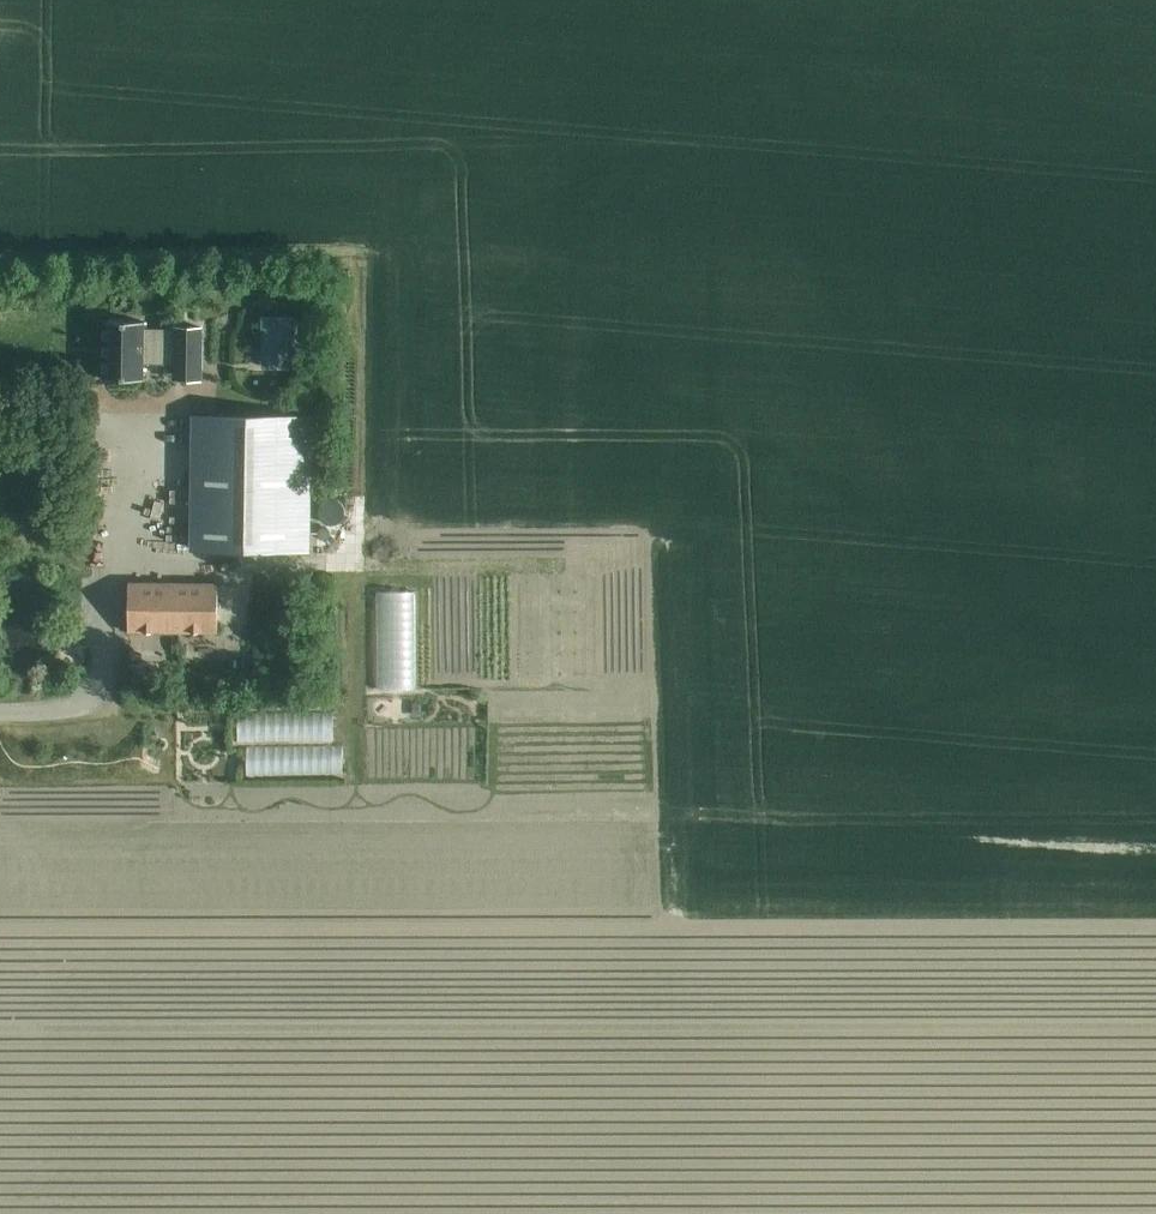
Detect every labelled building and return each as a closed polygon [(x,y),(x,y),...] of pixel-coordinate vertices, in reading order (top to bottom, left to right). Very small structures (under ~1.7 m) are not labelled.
[(209,280),(194,280),(194,291),(209,291),(209,280)] [(260,337),(260,295),(231,295),(231,337),(260,337)] [(294,313),(260,313),(260,365),(294,365),(294,313)] [(144,321),(104,321),(103,379),(143,380),(143,362),(174,362),(174,371),(174,379),(201,379),(201,371),(202,327),(174,327),(174,330),(143,330),(144,321)] [(309,417),(195,416),(194,549),(308,550),(309,417)] [(216,584),(128,583),(127,631),(216,633),(216,584)] [(262,660),(244,660),(244,676),(261,676),(262,660)] [(271,747),(271,779),(357,779),(358,748),(343,748),(343,716),(257,715),(257,747),(271,747)]
